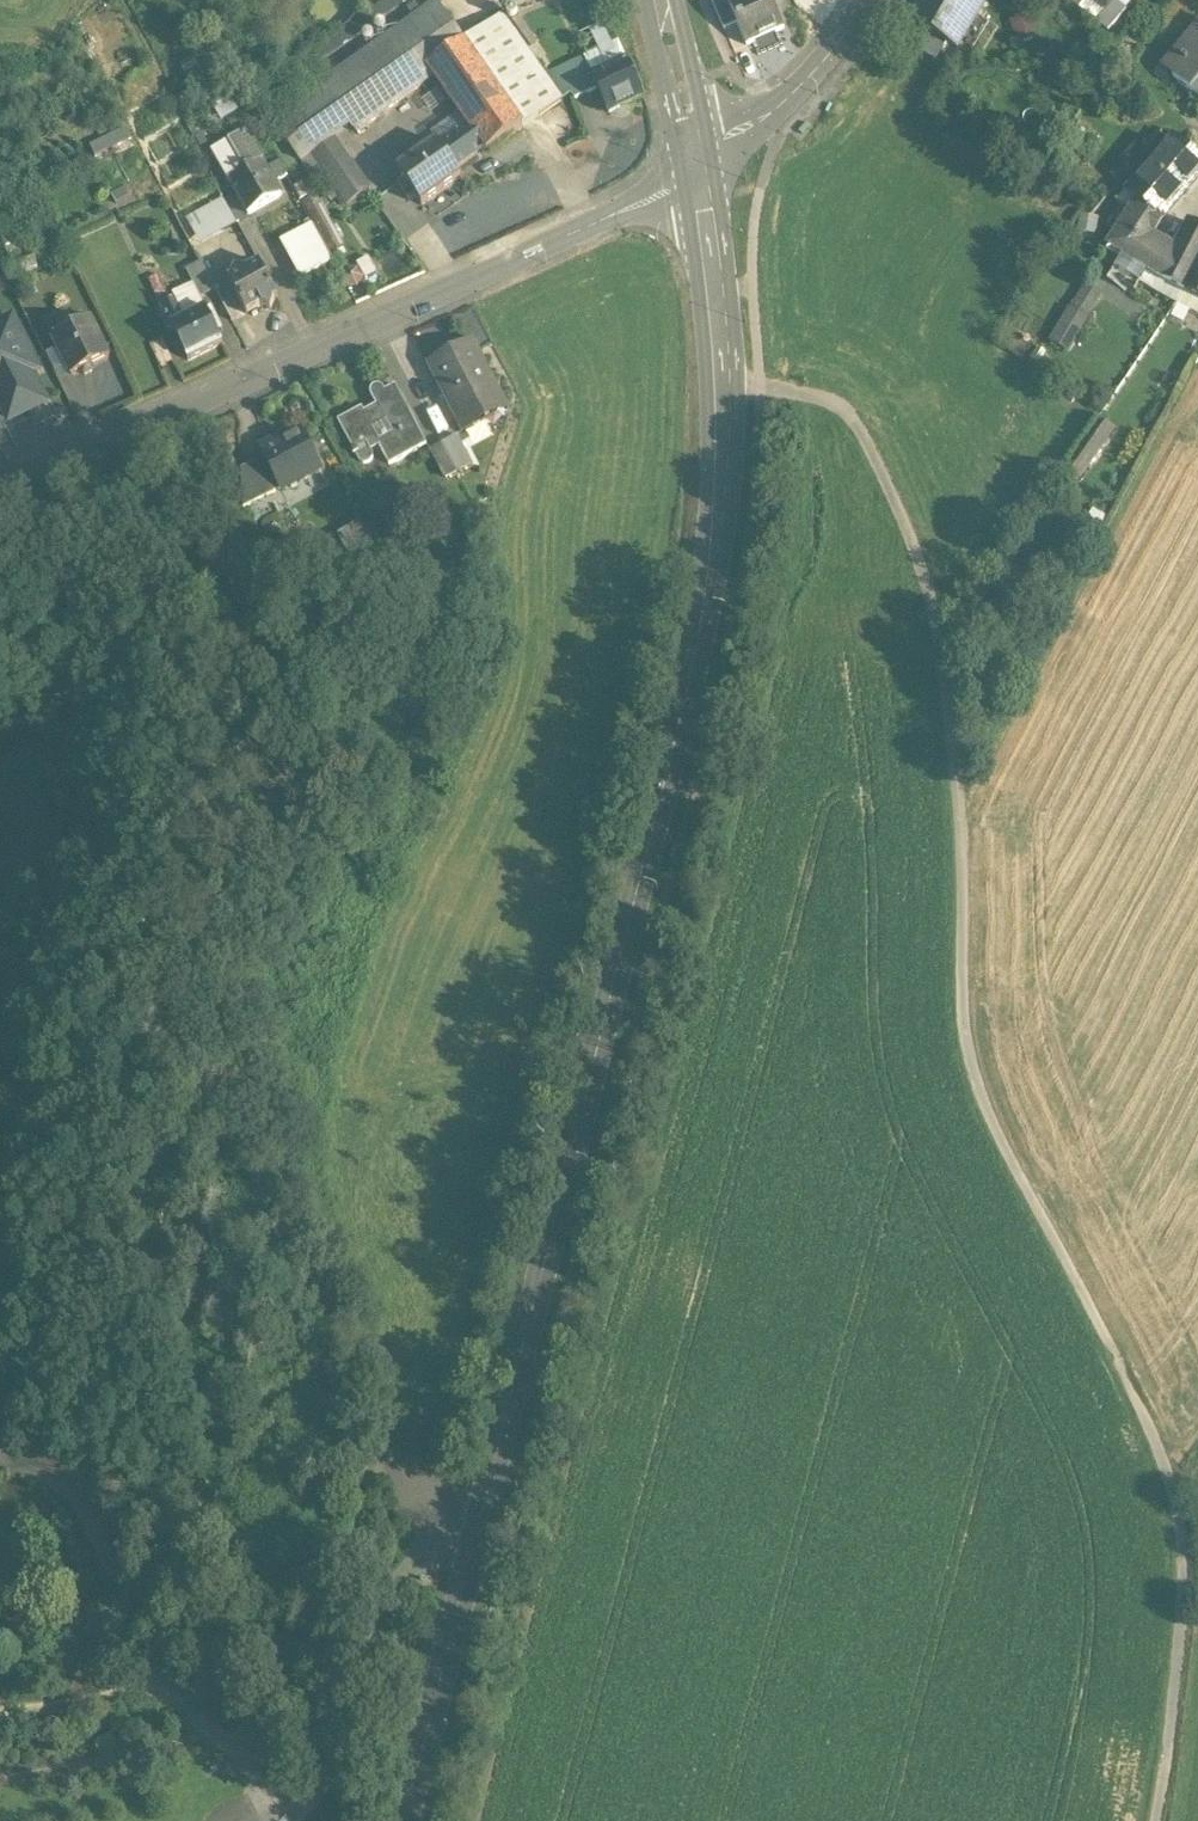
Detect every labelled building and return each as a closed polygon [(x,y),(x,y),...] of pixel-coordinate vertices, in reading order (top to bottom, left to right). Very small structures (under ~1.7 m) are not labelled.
[(301,153),(312,146),(347,197),(370,181),(340,137),(434,74),(427,64),(464,39),(441,4),(438,0),(433,0),(322,74),(326,80),(275,114),(301,153)] [(726,0),(716,0),(711,2),(723,31),(737,25),(728,3),(726,0)] [(728,3),(737,25),(746,47),(784,31),(771,0),(734,0),(728,3)] [(914,24),(918,26),(946,44),(956,50),(986,0),(930,0),(914,24)] [(1104,9),(1105,10),(1113,0),(1092,0),(1104,9)] [(1105,10),(1104,9),(1094,22),(1108,33),(1127,11),(1113,0),(1105,10)] [(561,98),(502,12),(464,39),(523,125),(561,98)] [(602,22),(576,33),(586,55),(611,44),(602,22)] [(946,44),(918,26),(906,46),(934,62),(946,44)] [(1174,56),(1184,64),(1172,79),(1197,100),(1197,27),(1174,56)] [(523,125),(464,39),(427,64),(434,74),(469,124),(484,145),(487,150),(523,125)] [(586,55),(583,56),(590,75),(626,59),(618,41),(611,44),(586,55)] [(590,75),(583,56),(578,59),(586,79),(590,77),(590,75)] [(578,59),(552,70),(572,98),(595,88),(590,77),(586,79),(578,59)] [(626,59),(590,75),(595,88),(606,113),(642,96),(626,59)] [(136,141),(129,124),(92,139),(99,156),(136,141)] [(469,124),(440,144),(455,165),(484,145),(469,124)] [(213,151),(236,192),(248,212),(281,193),(274,181),(288,173),(281,161),(267,169),(246,132),(213,151)] [(1173,138),(1126,195),(1137,203),(1138,202),(1163,216),(1163,217),(1164,218),(1165,217),(1142,198),(1159,178),(1181,197),(1192,184),(1173,168),(1188,150),(1173,138)] [(437,139),(396,167),(402,176),(413,192),(420,202),(461,173),(455,165),(440,144),(437,139)] [(1188,150),(1173,168),(1192,184),(1197,177),(1197,159),(1188,150)] [(402,176),(396,181),(407,196),(413,192),(402,176)] [(292,184),(311,220),(328,251),(345,242),(317,190),(311,194),(303,178),(292,184)] [(1181,197),(1159,178),(1142,198),(1165,217),(1181,197)] [(236,219),(248,212),(236,192),(225,198),(236,219)] [(211,198),(186,211),(199,236),(234,218),(221,193),(211,198)] [(1138,202),(1137,203),(1119,231),(1110,246),(1161,281),(1184,293),(1197,266),(1197,226),(1190,221),(1175,249),(1152,236),(1163,217),(1163,216),(1138,202)] [(311,220),(282,235),(302,273),(331,257),(328,251),(311,220)] [(199,257),(184,265),(199,294),(214,286),(199,257)] [(245,264),(235,260),(231,272),(227,274),(245,309),(259,302),(270,305),(273,294),(277,292),(258,257),(245,264)] [(1184,293),(1197,300),(1197,266),(1184,293)] [(200,307),(187,286),(188,285),(187,284),(173,291),(174,290),(185,314),(200,307)] [(1087,284),(1054,342),(1068,350),(1102,292),(1087,284)] [(173,291),(158,298),(170,322),(185,314),(174,290),(173,291)] [(185,314),(170,322),(187,356),(222,339),(205,305),(200,307),(185,314)] [(11,316),(0,321),(0,399),(10,417),(46,399),(27,363),(33,359),(11,316)] [(87,316),(51,334),(71,373),(106,355),(87,316)] [(472,342),(429,364),(426,359),(424,360),(460,431),(463,430),(460,424),(503,402),(506,408),(508,407),(472,336),(470,337),(472,342)] [(363,408),(361,404),(337,417),(353,447),(351,448),(353,451),(355,450),(358,456),(360,458),(363,460),(366,460),(369,458),(371,456),(372,453),(372,450),(370,447),(378,443),(388,462),(425,442),(394,382),(384,388),(382,384),(378,382),(374,382),(371,385),(370,389),(370,391),(376,402),(363,408)] [(301,431),(279,442),(277,437),(260,445),(266,456),(281,485),(319,467),(301,431)] [(471,462),(456,433),(441,441),(443,446),(454,468),(456,470),(471,462)] [(454,468),(443,446),(428,453),(439,475),(454,468)] [(266,456),(240,467),(243,504),(281,485),(266,456)]
